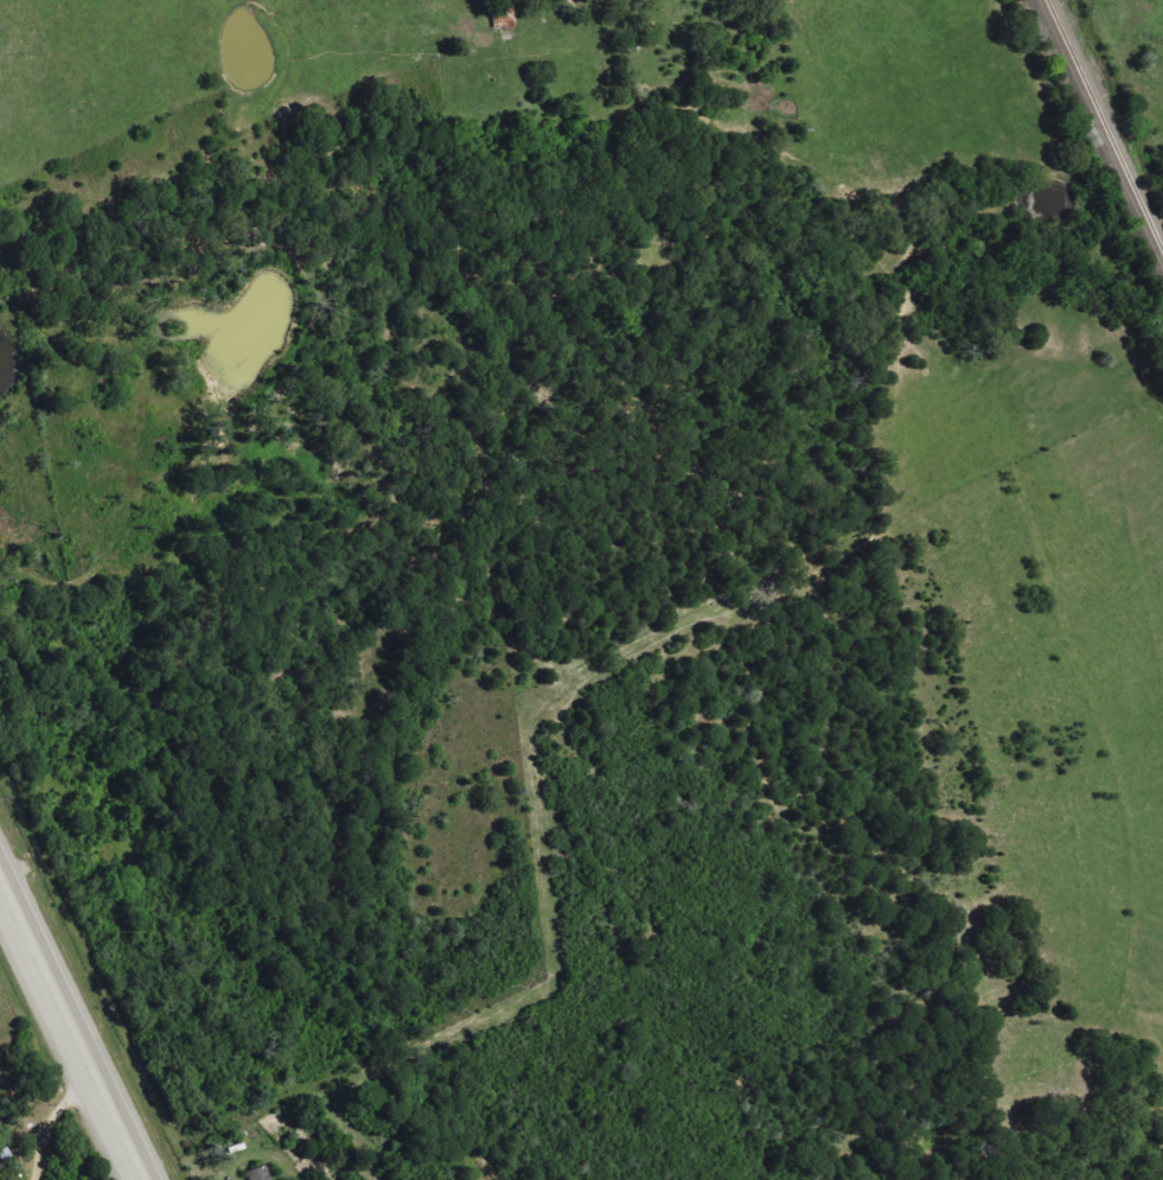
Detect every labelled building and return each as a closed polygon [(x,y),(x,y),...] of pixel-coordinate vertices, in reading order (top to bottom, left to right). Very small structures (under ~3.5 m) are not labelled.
[(251,1179),(273,1179),(268,1166),(249,1174),(251,1179)]
